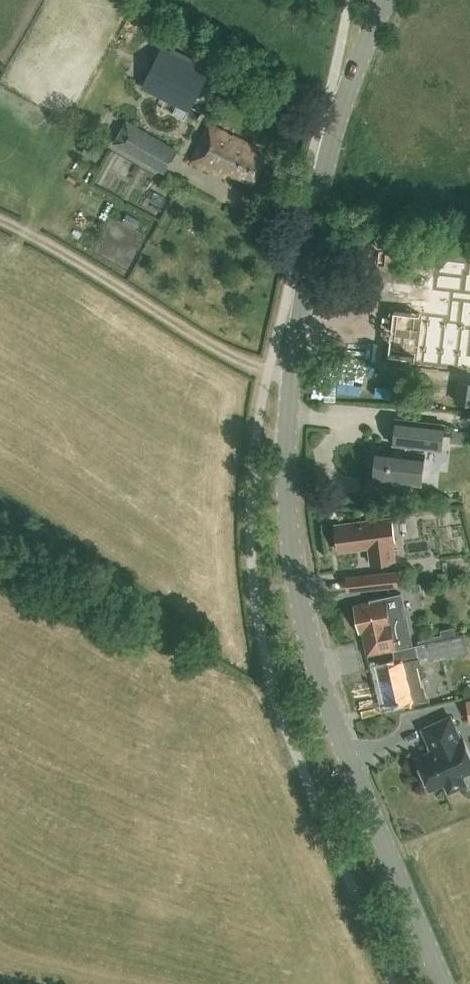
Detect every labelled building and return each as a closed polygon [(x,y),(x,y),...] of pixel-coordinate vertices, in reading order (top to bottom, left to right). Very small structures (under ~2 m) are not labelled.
[(161,47),(141,89),(188,111),(208,69),(161,47)] [(113,143),(131,154),(164,172),(177,150),(145,132),(127,122),(113,143)] [(252,182),(265,157),(255,152),(257,147),(210,124),(192,160),(216,172),(220,166),(252,182)] [(91,139),(85,151),(99,159),(106,147),(91,139)] [(138,220),(127,214),(122,222),(134,229),(138,220)] [(467,335),(469,318),(393,310),(388,354),(462,362),(465,335),(467,335)] [(442,448),(445,422),(397,417),(394,443),(402,443),(401,448),(377,445),(374,477),(420,483),(423,451),(411,449),(412,445),(442,448)] [(469,443),(469,432),(452,429),(450,442),(469,444),(469,443)] [(397,558),(392,516),(336,523),(339,549),(370,546),(371,561),(397,558)] [(375,587),(398,585),(397,570),(373,572),(375,587)] [(364,631),(369,654),(413,644),(410,627),(402,592),(371,599),(371,601),(356,604),(362,631),(364,631)] [(413,644),(393,649),(395,660),(377,664),(386,702),(410,697),(411,704),(429,699),(420,658),(429,656),(430,660),(469,650),(465,633),(453,635),(413,644)] [(457,703),(462,717),(469,714),(469,699),(457,703)] [(433,750),(417,757),(423,770),(422,773),(426,782),(428,783),(431,789),(446,782),(449,791),(466,783),(462,775),(469,771),(469,752),(463,736),(461,737),(451,715),(423,728),(433,750)]
